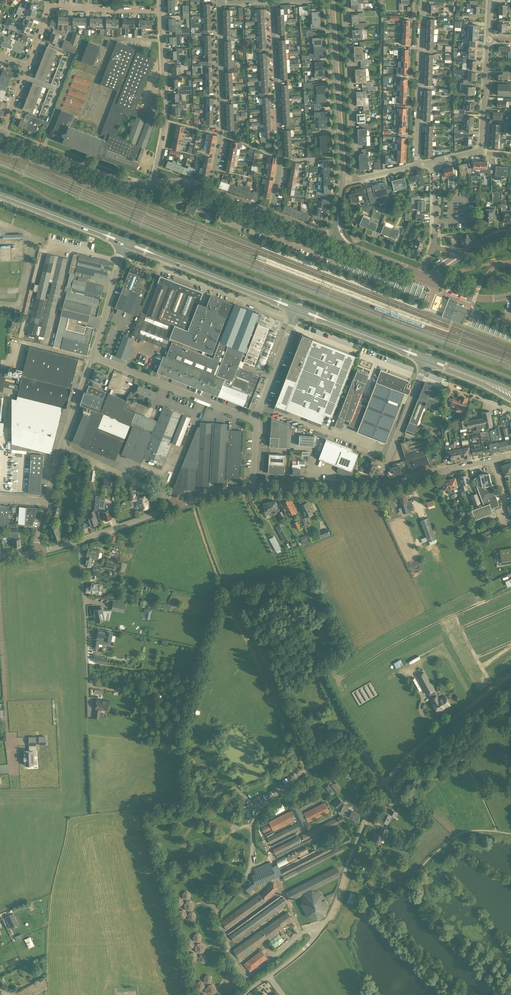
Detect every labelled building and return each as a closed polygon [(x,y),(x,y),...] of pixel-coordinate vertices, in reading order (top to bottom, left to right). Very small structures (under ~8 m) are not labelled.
[(26,1),(25,7),(36,10),(36,7),(37,7),(38,1),(33,0),(28,0),(26,1)] [(357,8),(360,8),(363,8),(363,3),(362,0),(351,0),(352,8),(357,8)] [(479,6),(477,6),(477,1),(470,0),(470,3),(467,3),(467,8),(474,8),(474,13),(479,14),(479,6)] [(203,10),(210,10),(210,3),(204,3),(204,1),(197,1),(197,4),(203,4),(203,7),(202,7),(202,10),(203,10)] [(435,13),(435,7),(444,7),(444,2),(435,1),(435,4),(428,4),(428,12),(435,13)] [(277,8),(277,15),(287,14),(288,14),(287,8),(291,8),(290,4),(280,5),(280,8),(277,8)] [(503,14),(504,14),(507,14),(507,11),(510,11),(510,5),(507,5),(500,4),(499,14),(500,14),(501,14),(503,14)] [(300,14),(312,13),(312,19),(320,19),(319,11),(315,11),(315,9),(306,10),(306,6),(299,7),(300,14)] [(28,11),(27,14),(34,16),(35,13),(36,13),(36,11),(35,10),(36,10),(25,7),(25,8),(19,7),(17,11),(16,13),(21,15),(22,9),(28,11)] [(228,7),(229,9),(223,10),(223,16),(230,16),(230,9),(234,9),(234,7),(228,7)] [(252,10),(257,9),(257,13),(254,13),(254,16),(257,16),(264,15),(264,9),(258,9),(258,7),(252,7),(252,10)] [(358,17),(363,17),(363,12),(355,13),(355,14),(352,14),(353,23),(354,23),(354,26),(364,26),(367,26),(373,25),(373,24),(368,24),(368,22),(359,23),(358,17)] [(8,26),(13,18),(8,16),(4,24),(8,26)] [(58,17),(58,23),(58,27),(56,27),(55,28),(58,29),(58,30),(64,30),(64,23),(68,24),(68,17),(58,17)] [(96,26),(98,26),(98,29),(100,29),(100,36),(104,36),(104,28),(101,28),(101,26),(102,26),(102,18),(99,18),(99,17),(97,17),(97,18),(96,18),(96,26)] [(107,29),(112,30),(113,19),(109,19),(109,18),(107,18),(107,19),(106,19),(106,26),(107,26),(106,29),(104,28),(104,36),(107,36),(107,29)] [(113,19),(112,30),(117,30),(117,36),(120,36),(120,34),(120,28),(118,28),(118,27),(119,19),(115,19),(115,18),(113,18),(113,19)] [(128,27),(129,27),(129,19),(126,19),(126,18),(123,18),(123,19),(123,27),(125,27),(125,35),(120,34),(120,36),(120,37),(128,37),(128,35),(128,27)] [(23,24),(31,27),(32,24),(33,25),(33,22),(32,22),(33,21),(26,19),(23,24)] [(320,19),(312,19),(313,23),(311,23),(311,27),(320,26),(320,19)] [(499,23),(498,31),(506,31),(506,26),(510,26),(510,22),(510,21),(505,21),(505,23),(499,23)] [(31,27),(23,24),(20,23),(18,28),(10,24),(9,27),(18,31),(19,29),(21,30),(28,33),(29,30),(30,30),(31,28),(30,28),(31,27)] [(208,30),(211,30),(210,23),(204,23),(200,23),(191,24),(191,28),(192,28),(192,27),(204,27),(204,30),(202,30),(202,32),(208,32),(208,30)] [(169,31),(175,31),(176,34),(189,33),(189,27),(189,24),(186,24),(187,24),(187,28),(181,28),(181,24),(169,25),(169,31)] [(469,25),(469,30),(466,29),(467,29),(462,28),(462,32),(478,33),(479,25),(469,25)] [(364,29),(364,26),(354,26),(354,29),(353,29),(353,39),(362,38),(363,38),(364,38),(364,33),(363,33),(361,33),(361,30),(363,30),(364,30),(364,29)] [(283,36),(288,36),(288,34),(285,34),(285,27),(278,27),(278,34),(283,34),(283,36)] [(227,38),(234,38),(234,35),(231,35),(230,29),(224,29),(224,36),(227,36),(227,38)] [(49,40),(56,43),(60,45),(62,41),(57,39),(59,35),(52,32),(49,40)] [(64,39),(61,47),(69,50),(72,51),(74,52),(77,44),(80,35),(74,32),(70,41),(64,39)] [(200,32),(200,35),(204,35),(204,42),(211,41),(211,35),(208,35),(208,32),(202,32),(200,32)] [(469,40),(478,40),(478,33),(462,32),(462,35),(466,36),(466,35),(469,35),(468,40),(469,40)] [(177,43),(176,39),(180,39),(180,37),(190,36),(189,33),(176,34),(176,36),(169,37),(170,43),(177,43)] [(6,36),(2,45),(7,47),(12,34),(12,35),(9,34),(8,36),(6,36)] [(12,34),(7,47),(11,49),(15,39),(13,38),(15,35),(12,34)] [(21,53),(25,43),(26,43),(28,37),(23,34),(21,38),(16,51),(21,53)] [(15,39),(11,49),(16,51),(21,38),(19,37),(17,40),(15,39)] [(279,47),(289,46),(288,37),(283,38),(283,40),(278,40),(279,47)] [(314,45),(321,45),(321,38),(322,38),(322,37),(312,38),(310,38),(310,43),(313,42),(314,42),(314,45)] [(224,47),(231,47),(231,41),(234,41),(234,38),(227,38),(227,41),(224,41),(224,47)] [(152,128),(157,117),(149,114),(148,115),(134,110),(155,56),(148,53),(117,41),(105,72),(100,84),(118,90),(114,100),(101,133),(105,135),(103,139),(73,127),(77,118),(72,116),(73,114),(61,110),(53,130),(55,131),(53,138),(62,141),(62,142),(97,156),(98,155),(103,157),(103,158),(104,158),(103,159),(112,163),(112,162),(134,170),(138,161),(137,160),(138,158),(139,158),(141,154),(139,154),(142,147),(145,148),(152,128)] [(99,68),(107,48),(100,45),(89,41),(81,61),(99,68)] [(261,48),(266,48),(265,41),(259,42),(259,48),(255,48),(255,51),(261,51),(261,48)] [(354,53),(365,53),(365,46),(365,45),(365,41),(359,42),(360,46),(354,46),(354,53)] [(45,51),(55,55),(57,51),(62,53),(63,49),(54,45),(53,48),(47,46),(45,51)] [(321,45),(314,45),(314,53),(309,53),(309,55),(302,56),(302,58),(311,58),(316,58),(319,57),(319,53),(322,53),(321,45)] [(505,47),(500,46),(500,53),(510,53),(510,59),(510,52),(510,47),(508,47),(508,45),(505,45),(505,47)] [(403,46),(393,46),(393,50),(398,50),(398,55),(402,55),(408,55),(408,49),(402,49),(403,46)] [(179,58),(179,53),(180,53),(180,54),(184,54),(184,51),(182,51),(182,48),(176,48),(176,51),(170,51),(170,59),(179,58)] [(53,60),(55,55),(45,51),(43,56),(53,60)] [(266,53),(261,53),(261,51),(255,51),(256,53),(259,53),(260,60),(256,60),(266,60),(266,53)] [(365,53),(354,53),(354,60),(361,60),(361,64),(366,64),(371,64),(371,59),(368,59),(368,58),(365,58),(365,53)] [(211,55),(205,55),(205,61),(199,61),(199,64),(209,64),(209,61),(212,61),(211,55)] [(51,65),(53,60),(43,56),(41,62),(51,65)] [(477,61),(471,61),(471,58),(464,58),(457,58),(454,57),(454,62),(467,63),(466,69),(470,69),(470,70),(470,68),(476,68),(477,61)] [(231,60),(225,61),(225,67),(227,67),(227,70),(237,69),(237,67),(232,67),(232,63),(235,63),(235,60),(231,60)] [(315,70),(323,69),(323,61),(320,61),(316,61),(311,61),(311,63),(312,63),(313,67),(315,67),(315,70)] [(49,71),(51,65),(41,62),(39,67),(49,71)] [(171,70),(172,70),(172,73),(181,73),(181,69),(178,69),(178,68),(181,68),(180,64),(174,64),(174,66),(171,66),(171,70)] [(205,73),(212,73),(212,66),(209,66),(209,64),(199,64),(192,64),(192,67),(201,67),(201,73),(205,73)] [(355,76),(366,75),(366,68),(366,64),(361,64),(361,67),(359,67),(359,68),(355,68),(355,76)] [(49,71),(39,67),(37,72),(47,76),(49,71)] [(11,77),(13,72),(3,68),(2,71),(0,70),(0,73),(11,77)] [(232,76),(232,72),(238,72),(238,69),(237,69),(227,70),(228,72),(225,72),(225,79),(232,79),(235,79),(235,76),(232,76)] [(323,69),(315,70),(316,73),(315,73),(315,76),(311,76),(311,80),(315,79),(315,78),(325,77),(325,76),(324,76),(323,69)] [(453,72),(453,73),(466,74),(466,79),(468,79),(476,80),(476,72),(469,72),(470,70),(470,69),(466,69),(463,69),(453,69),(453,72)] [(506,74),(499,74),(499,81),(510,81),(510,71),(506,71),(506,74)] [(45,81),(47,76),(37,72),(35,77),(45,81)] [(285,81),(290,81),(291,81),(291,78),(287,79),(287,72),(280,73),(281,79),(285,79),(285,81)] [(10,82),(11,77),(0,73),(0,75),(1,75),(0,77),(0,78),(10,82)] [(366,75),(355,76),(355,83),(362,82),(362,86),(372,86),(372,82),(366,82),(366,75)] [(73,79),(89,85),(91,82),(75,76),(73,79)] [(171,87),(178,87),(178,82),(182,81),(182,77),(180,77),(180,76),(178,76),(178,77),(176,77),(173,77),(173,79),(171,79),(171,84),(170,84),(170,86),(171,86),(171,87)] [(8,86),(10,82),(0,78),(0,83),(8,86)] [(31,88),(41,92),(43,86),(33,82),(31,88)] [(281,92),(291,91),(291,88),(288,88),(288,85),(291,85),(291,82),(285,83),(285,85),(281,85),(281,92)] [(307,82),(304,82),(303,82),(303,88),(308,88),(308,89),(314,88),(314,90),(317,90),(317,94),(325,93),(324,85),(322,85),(322,83),(312,84),(312,82),(309,82),(307,82)] [(71,86),(86,93),(88,89),(72,83),(71,86)] [(475,86),(469,86),(470,83),(460,83),(460,90),(466,90),(466,93),(475,94),(475,86)] [(499,83),(498,95),(510,96),(510,84),(499,83)] [(212,86),(203,86),(203,89),(206,89),(206,93),(202,93),(202,95),(207,95),(207,93),(213,92),(212,86)] [(263,92),(268,92),(268,86),(261,86),(262,92),(258,93),(258,95),(264,95),(263,92)] [(356,98),(365,98),(365,93),(368,93),(368,91),(376,90),(376,86),(372,86),(362,86),(362,91),(356,91),(356,98)] [(41,92),(31,88),(29,93),(39,97),(41,92)] [(172,101),(182,101),(182,94),(191,94),(191,89),(178,90),(177,90),(177,93),(172,93),(172,101)] [(69,90),(68,94),(84,100),(85,96),(69,90)] [(233,98),(232,94),(236,94),(236,91),(235,91),(226,92),(226,99),(231,98),(231,101),(236,101),(236,98),(233,98)] [(39,97),(29,93),(27,98),(36,102),(39,97)] [(325,93),(317,94),(317,96),(316,96),(314,97),(314,98),(314,101),(315,102),(317,101),(325,101),(325,93)] [(206,104),(213,104),(213,98),(207,98),(207,95),(202,95),(202,98),(206,98),(206,104)] [(269,104),(269,97),(264,98),(264,95),(258,95),(248,96),(248,98),(258,98),(262,98),(262,104),(269,104)] [(65,101),(81,107),(82,104),(66,97),(65,101)] [(498,100),(497,101),(497,103),(498,104),(498,107),(506,107),(506,101),(510,101),(510,98),(503,97),(503,100),(498,100)] [(36,102),(27,98),(24,103),(34,107),(36,102)] [(365,98),(356,98),(357,105),(363,105),(363,109),(369,109),(368,105),(365,105),(365,98)] [(465,105),(464,109),(465,109),(467,110),(470,111),(470,110),(471,110),(471,109),(474,109),(474,102),(469,102),(469,99),(463,99),(463,103),(467,103),(467,105),(465,105)] [(233,107),(233,103),(246,103),(246,100),(237,101),(236,101),(231,101),(232,103),(226,103),(226,110),(233,110),(237,110),(237,107),(233,107)] [(34,107),(24,103),(22,109),(32,113),(34,107)] [(178,111),(178,109),(187,108),(186,106),(190,105),(190,103),(176,104),(176,107),(172,107),(172,115),(178,115),(178,116),(183,115),(182,111),(178,111)] [(63,105),(62,107),(79,113),(79,111),(63,105)] [(500,121),(506,122),(506,115),(510,115),(510,114),(510,110),(504,109),(504,112),(502,112),(494,111),(493,118),(501,119),(500,121)] [(362,113),(357,114),(357,118),(357,122),(358,122),(365,122),(365,121),(367,121),(367,114),(369,114),(369,110),(362,110),(362,113)] [(316,119),(326,119),(326,115),(327,112),(327,111),(314,112),(314,119),(316,119)] [(27,128),(32,116),(26,114),(24,118),(28,119),(27,122),(21,120),(18,125),(27,128)] [(32,116),(27,128),(35,132),(38,124),(40,124),(41,123),(44,124),(43,126),(47,128),(49,122),(45,121),(42,120),(32,116)] [(209,128),(209,124),(213,124),(213,117),(206,118),(206,124),(202,124),(202,128),(209,128)] [(290,117),(283,118),(283,124),(286,124),(286,127),(295,127),(295,123),(293,123),(293,117),(290,117)] [(326,119),(316,119),(316,126),(312,126),(312,131),(320,130),(320,127),(327,127),(326,119)] [(500,132),(500,131),(500,127),(503,127),(503,124),(510,125),(510,122),(506,122),(500,121),(496,121),(496,123),(493,123),(493,131),(500,132)] [(238,129),(237,129),(237,123),(227,123),(227,130),(233,130),(233,132),(238,132),(238,129)] [(473,124),(466,123),(465,123),(465,126),(463,126),(463,130),(457,130),(457,128),(455,128),(455,133),(461,133),(463,133),(469,133),(469,131),(473,131),(473,124)] [(426,133),(433,133),(433,132),(435,132),(435,130),(433,129),(433,126),(427,125),(426,133)] [(284,137),(291,136),(290,130),(295,129),(295,127),(286,127),(286,130),(284,130),(284,137)] [(358,136),(366,136),(366,133),(367,133),(367,128),(357,128),(357,129),(358,129),(358,136)] [(264,130),(260,131),(260,137),(260,139),(265,139),(265,137),(271,136),(270,130),(264,130)] [(493,131),(492,139),(500,139),(502,139),(502,134),(506,134),(507,132),(500,131),(500,132),(493,131)] [(473,136),(469,136),(469,133),(463,133),(461,133),(455,133),(454,138),(465,139),(465,138),(466,139),(465,144),(472,145),(473,136)] [(327,135),(320,135),(320,134),(316,134),(316,137),(315,137),(315,144),(320,144),(328,143),(327,135)] [(366,136),(358,136),(359,144),(367,144),(366,136)] [(499,147),(499,143),(505,143),(505,142),(506,142),(506,139),(502,139),(500,139),(492,139),(492,147),(499,147)] [(328,150),(328,143),(320,144),(320,146),(319,146),(320,151),(329,151),(329,150),(328,150)] [(359,161),(367,161),(367,157),(369,157),(368,152),(375,151),(375,148),(365,148),(366,153),(359,153),(359,161)] [(296,155),(292,156),(291,149),(285,150),(285,156),(291,156),(291,158),(296,158),(296,155)] [(166,166),(174,169),(176,163),(176,161),(173,160),(171,162),(168,160),(166,166)] [(367,161),(359,161),(360,168),(359,169),(369,169),(368,164),(367,164),(367,161)] [(481,168),(481,161),(474,161),(474,168),(471,168),(471,173),(472,173),(471,180),(475,180),(475,176),(481,176),(481,168)] [(182,172),(184,166),(176,163),(174,169),(182,172)] [(468,168),(467,163),(459,164),(461,173),(468,171),(468,173),(471,173),(471,168),(468,168)] [(184,166),(182,172),(190,175),(192,170),(193,168),(193,167),(188,165),(187,168),(184,166)] [(454,173),(453,166),(444,168),(446,175),(449,174),(449,187),(457,187),(457,178),(454,178),(454,173)] [(508,167),(496,166),(496,175),(507,176),(508,167)] [(414,175),(411,176),(412,181),(416,180),(417,186),(424,184),(422,173),(414,175)] [(330,184),(330,176),(324,176),(321,176),(322,181),(320,181),(320,185),(321,185),(324,185),(330,184)] [(391,180),(394,190),(394,192),(402,190),(403,192),(407,191),(404,177),(391,180)] [(227,189),(229,184),(221,180),(219,186),(227,189)] [(295,186),(296,182),(289,181),(288,187),(294,189),(297,189),(298,186),(295,186)] [(390,189),(387,190),(385,182),(372,185),(373,191),(367,192),(369,199),(373,199),(373,197),(391,193),(390,189)] [(237,187),(235,192),(243,195),(245,190),(246,187),(241,185),(241,184),(238,183),(237,187)] [(229,184),(227,189),(235,192),(237,187),(229,184)] [(330,193),(330,184),(324,185),(321,185),(321,189),(322,189),(322,191),(325,191),(325,193),(330,193)] [(253,193),(248,191),(250,187),(246,185),(246,187),(245,190),(243,195),(251,199),(251,198),(253,193)] [(297,189),(294,189),(288,187),(287,194),(293,195),(296,196),(297,189)] [(363,187),(355,189),(356,193),(349,194),(351,203),(359,201),(358,196),(364,194),(363,187)] [(368,195),(365,195),(366,202),(360,206),(363,210),(365,209),(370,205),(371,205),(369,201),(368,195)] [(292,210),(293,208),(287,206),(288,200),(291,201),(292,197),(285,196),(284,205),(282,211),(290,214),(292,210)] [(414,196),(409,196),(409,198),(411,198),(411,203),(416,203),(416,209),(424,209),(424,200),(418,200),(419,196),(414,196)] [(322,201),(319,201),(319,206),(327,208),(328,199),(322,198),(322,201)] [(510,212),(510,209),(506,210),(506,202),(501,202),(502,214),(504,213),(505,222),(510,222),(510,220),(510,212)] [(189,213),(190,210),(193,204),(188,203),(186,207),(182,206),(181,210),(189,213)] [(312,218),(319,219),(320,215),(325,216),(327,208),(319,206),(317,206),(316,215),(312,214),(312,218)] [(492,220),(496,220),(496,215),(495,215),(495,206),(487,206),(487,216),(484,216),(485,220),(487,220),(488,222),(491,222),(492,220)] [(309,214),(306,213),(307,210),(305,210),(306,209),(301,207),(301,211),(298,217),(307,220),(309,214)] [(293,208),(292,210),(290,214),(298,217),(301,211),(293,208)] [(367,226),(369,219),(367,218),(367,217),(363,216),(359,225),(360,225),(361,224),(367,226)] [(369,219),(367,226),(375,229),(378,222),(369,219)] [(389,235),(392,228),(384,225),(381,232),(389,235)] [(392,228),(389,235),(395,237),(395,238),(396,239),(399,230),(395,228),(394,229),(392,228)] [(11,260),(11,259),(24,259),(23,237),(23,234),(4,235),(3,229),(0,229),(0,260),(11,260)] [(469,245),(469,244),(473,241),(467,234),(461,239),(466,246),(467,246),(468,246),(469,245)] [(417,238),(413,248),(420,251),(423,241),(424,239),(418,236),(417,238)] [(70,273),(78,275),(105,282),(110,261),(80,254),(76,253),(73,255),(68,273),(70,274),(70,273)] [(40,285),(38,292),(28,332),(27,335),(36,337),(37,334),(36,334),(48,282),(55,256),(47,254),(40,284),(40,285)] [(52,283),(59,257),(55,256),(48,282),(52,283)] [(39,326),(42,326),(40,335),(48,337),(67,259),(59,257),(52,283),(48,298),(47,298),(47,299),(45,299),(43,305),(44,305),(39,326)] [(129,271),(141,276),(144,269),(131,265),(129,271)] [(139,317),(141,312),(143,306),(139,305),(145,289),(142,287),(143,284),(139,282),(141,276),(129,271),(115,307),(135,315),(139,317)] [(78,275),(70,273),(70,274),(67,286),(65,286),(64,291),(65,291),(64,294),(63,293),(60,306),(62,307),(60,315),(61,315),(69,317),(88,321),(90,314),(96,316),(101,299),(99,298),(99,299),(71,292),(71,291),(100,298),(101,294),(102,295),(104,286),(77,280),(78,275)] [(159,282),(146,314),(141,312),(139,317),(132,335),(166,348),(170,338),(211,354),(224,321),(227,322),(213,358),(172,342),(166,356),(163,355),(156,372),(244,406),(249,407),(251,401),(253,397),(255,391),(261,376),(242,368),(244,362),(263,369),(278,332),(279,332),(282,322),(270,317),(269,317),(259,313),(234,304),(223,300),(210,295),(205,308),(197,305),(202,292),(160,276),(158,282),(159,282)] [(456,303),(452,301),(448,300),(443,313),(443,314),(450,317),(450,316),(461,320),(466,307),(456,303)] [(59,321),(56,334),(54,333),(51,345),(53,346),(87,355),(88,350),(88,351),(89,350),(90,347),(89,346),(94,327),(86,325),(84,333),(66,329),(69,317),(61,315),(59,315),(57,321),(59,321)] [(478,318),(476,326),(480,328),(482,324),(484,325),(485,320),(478,318)] [(125,359),(126,360),(134,339),(124,335),(116,356),(125,359)] [(302,341),(300,340),(275,406),(322,423),(326,414),(332,417),(333,414),(355,355),(304,336),(302,341)] [(30,346),(20,385),(4,381),(5,371),(0,371),(0,391),(3,392),(3,386),(19,390),(16,399),(12,398),(12,440),(8,440),(8,449),(52,453),(63,407),(66,407),(72,381),(77,383),(84,360),(78,358),(30,346)] [(357,369),(339,416),(340,417),(339,419),(338,418),(335,426),(341,429),(344,421),(340,419),(341,417),(350,421),(348,425),(358,428),(368,403),(358,399),(368,374),(357,369)] [(91,379),(100,382),(103,373),(95,370),(91,379)] [(358,428),(357,431),(386,442),(407,387),(409,381),(380,370),(368,403),(358,428)] [(432,385),(425,382),(418,398),(409,422),(405,432),(413,435),(417,425),(424,408),(427,409),(428,406),(438,410),(439,401),(431,398),(433,391),(431,390),(432,385)] [(86,391),(84,390),(80,404),(98,411),(106,392),(89,385),(86,391)] [(143,394),(145,388),(139,385),(136,392),(139,393),(137,398),(141,399),(143,394)] [(145,388),(143,394),(149,397),(147,401),(150,402),(152,398),(155,392),(145,388)] [(119,419),(123,408),(126,400),(109,393),(101,412),(118,419),(119,419)] [(452,396),(450,403),(455,405),(454,410),(458,411),(459,407),(464,408),(467,402),(466,402),(468,398),(461,395),(460,398),(459,398),(459,399),(452,396)] [(122,443),(129,426),(117,421),(118,419),(86,406),(72,441),(89,448),(89,449),(115,460),(122,443)] [(180,443),(184,445),(188,435),(184,434),(191,417),(163,406),(152,434),(132,426),(121,454),(141,462),(143,458),(156,463),(155,467),(161,469),(171,442),(179,445),(180,443)] [(123,408),(119,419),(118,419),(118,420),(151,433),(156,421),(123,408)] [(467,427),(471,426),(472,426),(472,428),(476,427),(476,429),(472,430),(473,433),(480,432),(480,427),(484,426),(484,427),(493,425),(490,411),(481,412),(483,418),(466,421),(467,427)] [(271,418),(271,426),(270,426),(269,446),(286,447),(290,447),(291,426),(271,418)] [(197,426),(181,467),(172,492),(177,494),(183,492),(184,489),(194,489),(194,484),(197,484),(196,485),(209,486),(209,480),(212,480),(212,481),(224,482),(224,473),(226,473),(227,464),(225,464),(227,424),(215,423),(215,424),(212,424),(212,423),(201,422),(200,426),(197,426)] [(500,450),(498,442),(497,439),(497,440),(495,429),(489,430),(486,431),(488,441),(489,443),(489,444),(488,444),(489,445),(490,452),(500,450)] [(240,454),(242,431),(229,430),(227,464),(226,473),(226,477),(239,478),(240,464),(242,464),(242,455),(240,454)] [(483,446),(480,446),(481,453),(490,452),(489,445),(488,444),(486,444),(486,441),(488,441),(486,431),(485,431),(480,432),(481,436),(482,444),(483,446)] [(299,434),(298,445),(314,446),(314,435),(299,434)] [(326,439),(318,458),(339,466),(338,470),(342,473),(351,473),(352,471),(351,470),(358,453),(351,451),(351,449),(327,439),(326,439)] [(401,443),(406,460),(407,460),(409,469),(414,467),(414,468),(426,464),(429,463),(423,442),(409,440),(401,443)] [(464,456),(465,456),(466,457),(467,456),(468,456),(471,455),(469,444),(468,444),(468,440),(462,441),(462,445),(463,448),(464,456)] [(507,448),(505,440),(498,442),(500,450),(507,448)] [(476,447),(471,448),(473,455),(481,453),(480,446),(480,443),(476,444),(476,447)] [(453,458),(452,450),(449,450),(448,446),(445,446),(446,451),(447,459),(450,459),(451,459),(452,459),(452,458),(453,458)] [(43,455),(31,454),(28,493),(41,494),(43,455)] [(268,473),(274,473),(275,476),(277,473),(284,474),(285,455),(269,454),(268,473)] [(364,469),(363,472),(366,473),(367,472),(373,475),(376,466),(375,466),(374,464),(376,460),(368,457),(367,461),(368,462),(365,470),(364,469)] [(290,470),(290,475),(293,475),(293,474),(299,475),(299,472),(305,472),(305,461),(297,460),(297,464),(292,464),(291,471),(290,470)] [(393,467),(392,467),(393,470),(393,471),(394,471),(394,473),(402,471),(400,467),(405,465),(404,460),(393,464),(392,465),(393,467)] [(501,465),(504,475),(506,480),(510,478),(510,463),(501,465)] [(488,473),(480,475),(480,476),(474,478),(484,505),(472,510),(475,519),(476,519),(477,520),(483,518),(483,516),(485,516),(485,517),(492,514),(491,513),(493,513),(491,508),(499,505),(492,487),(491,487),(490,484),(491,484),(489,477),(489,475),(488,473)] [(466,475),(465,474),(463,475),(460,476),(460,477),(457,478),(458,482),(459,485),(461,485),(462,490),(467,489),(466,484),(468,483),(466,475)] [(455,477),(454,478),(453,477),(452,477),(451,478),(448,479),(452,493),(455,492),(454,490),(458,489),(455,477)] [(448,479),(445,480),(444,479),(442,480),(442,481),(441,481),(443,489),(447,488),(449,494),(452,493),(448,479)] [(397,501),(399,501),(400,503),(404,513),(408,511),(408,513),(409,513),(411,512),(412,512),(411,510),(414,509),(411,499),(408,500),(405,491),(397,493),(398,497),(396,498),(395,499),(396,501),(397,501)] [(138,501),(136,503),(137,508),(140,508),(141,510),(150,507),(146,495),(140,497),(139,496),(135,496),(135,493),(131,493),(131,500),(137,500),(138,501)] [(471,495),(475,505),(480,503),(476,493),(471,495)] [(99,515),(100,514),(103,520),(105,520),(108,519),(108,520),(111,519),(110,518),(111,518),(108,510),(106,511),(105,507),(105,501),(105,500),(105,496),(100,496),(100,497),(98,511),(98,513),(99,515)] [(285,501),(292,513),(297,511),(290,498),(285,501)] [(433,500),(427,502),(429,508),(435,507),(433,500)] [(276,505),(275,501),(269,502),(271,510),(271,513),(276,512),(276,511),(279,510),(278,508),(278,505),(276,505)] [(292,513),(285,501),(281,503),(287,516),(292,513)] [(307,517),(308,518),(311,516),(311,515),(313,514),(309,507),(310,506),(308,502),(299,506),(301,510),(302,510),(305,517),(307,517)] [(8,527),(15,528),(15,523),(8,523),(9,506),(0,505),(0,527),(8,527)] [(54,505),(51,515),(58,517),(61,507),(54,505)] [(37,508),(19,507),(18,524),(33,525),(37,508)] [(94,511),(91,512),(89,513),(91,517),(88,518),(91,526),(97,524),(95,520),(97,519),(94,511)] [(420,521),(428,542),(437,539),(428,518),(420,521)] [(280,525),(277,526),(284,541),(287,539),(280,525)] [(49,530),(53,541),(62,538),(58,527),(49,530)] [(19,538),(19,533),(19,528),(10,529),(10,534),(11,534),(11,540),(13,540),(14,546),(21,546),(20,538),(19,538)] [(324,531),(319,533),(321,538),(326,536),(330,535),(328,529),(324,531)] [(269,539),(276,551),(280,549),(273,536),(269,539)] [(94,564),(95,559),(98,559),(100,551),(89,548),(85,565),(92,567),(93,563),(94,564)] [(497,552),(497,557),(501,556),(502,563),(510,562),(510,549),(500,550),(500,552),(497,552)] [(105,567),(116,570),(116,569),(117,570),(119,563),(117,563),(118,562),(107,559),(105,567)] [(120,561),(119,563),(117,570),(118,570),(125,572),(127,563),(120,561)] [(87,587),(86,592),(90,593),(90,592),(101,594),(102,585),(91,582),(90,588),(87,587)] [(126,603),(113,601),(111,610),(124,613),(126,603)] [(94,610),(95,617),(94,617),(95,621),(100,620),(100,621),(101,621),(101,620),(104,620),(101,608),(94,610)] [(111,641),(112,632),(105,630),(105,631),(99,629),(98,638),(97,639),(93,639),(92,646),(97,648),(99,638),(104,639),(104,640),(111,641)] [(108,658),(94,655),(93,662),(107,664),(108,658)] [(439,699),(424,672),(417,676),(427,693),(428,693),(433,702),(432,702),(437,711),(450,704),(445,695),(439,699)] [(94,718),(99,719),(100,710),(109,711),(110,701),(96,699),(94,718)] [(24,756),(24,758),(25,765),(34,765),(34,764),(33,751),(35,751),(35,745),(29,745),(29,747),(29,748),(29,751),(24,751),(24,756)] [(336,769),(329,776),(331,778),(334,775),(335,776),(337,774),(336,773),(338,771),(336,769)] [(353,777),(346,770),(343,773),(345,775),(344,776),(346,778),(348,777),(350,780),(351,779),(351,780),(353,779),(352,778),(353,777)] [(341,791),(337,786),(338,785),(336,782),(335,783),(334,782),(333,783),(331,781),(329,783),(338,793),(341,791)] [(354,785),(361,793),(364,790),(357,782),(354,785)] [(230,791),(223,796),(226,801),(228,803),(230,802),(231,804),(234,801),(232,797),(234,796),(230,791)] [(299,806),(291,809),(291,810),(269,821),(270,824),(262,828),(264,833),(272,829),(273,830),(265,833),(266,835),(290,823),(291,824),(297,821),(298,823),(267,838),(270,844),(300,829),(300,827),(308,823),(307,822),(308,822),(330,812),(325,802),(303,813),(301,810),(322,799),(320,793),(298,804),(299,806)] [(338,808),(343,802),(339,797),(333,803),(338,808)] [(391,815),(396,817),(405,821),(407,817),(406,817),(409,810),(410,810),(413,803),(408,800),(405,806),(402,805),(401,807),(400,806),(399,808),(400,808),(398,812),(391,809),(389,813),(384,811),(380,819),(387,823),(391,815)] [(359,815),(360,814),(351,810),(350,811),(348,810),(349,806),(344,804),(342,808),(340,812),(349,816),(348,817),(357,820),(358,817),(359,817),(360,815),(359,815)] [(276,855),(340,823),(340,822),(344,820),(342,815),(337,818),(337,817),(273,849),(276,855)] [(381,838),(385,839),(389,829),(381,826),(378,833),(375,832),(372,840),(380,842),(381,838)] [(351,841),(348,836),(280,870),(283,875),(346,844),(351,841)] [(309,852),(306,847),(276,861),(279,867),(289,863),(288,863),(309,852)] [(238,859),(237,854),(239,853),(239,851),(228,853),(230,860),(238,859)] [(253,868),(255,873),(251,875),(256,886),(276,877),(270,861),(253,868)] [(291,901),(341,876),(336,866),(286,892),(291,901)] [(376,886),(370,878),(366,881),(372,889),(376,886)] [(260,893),(221,922),(227,930),(266,901),(265,900),(278,888),(277,887),(278,886),(276,884),(275,883),(274,882),(274,883),(273,882),(260,894),(260,893)] [(307,917),(318,920),(326,917),(330,904),(323,893),(312,890),(304,894),(301,905),(304,911),(305,914),(307,917)] [(183,898),(186,900),(189,899),(191,896),(190,892),(187,891),(184,892),(182,895),(183,898)] [(353,893),(351,892),(347,903),(348,904),(350,904),(350,905),(353,906),(355,899),(357,894),(354,893),(353,893)] [(214,894),(211,900),(217,903),(220,897),(214,894)] [(182,905),(184,902),(183,899),(180,897),(176,898),(175,901),(175,904),(178,906),(182,905)] [(283,897),(230,935),(235,942),(285,905),(285,904),(287,902),(283,897)] [(192,909),(194,906),(193,902),(190,901),(186,902),(184,905),(185,908),(188,910),(192,909)] [(186,915),(185,912),(183,910),(180,910),(178,913),(178,916),(181,918),(184,917),(186,915)] [(262,929),(233,950),(239,958),(268,937),(270,940),(279,933),(280,935),(284,932),(283,930),(285,929),(283,927),(293,919),(287,911),(277,919),(263,929),(262,929)] [(189,912),(188,915),(188,919),(191,920),(195,920),(196,917),(195,913),(193,912),(189,912)] [(18,924),(13,914),(5,917),(10,927),(18,924)] [(200,941),(202,938),(201,935),(198,933),(195,934),(193,937),(194,940),(197,942),(200,941)] [(194,944),(193,941),(190,939),(187,940),(185,943),(186,946),(189,948),(192,947),(194,944)] [(203,952),(205,949),(204,945),(201,943),(197,944),(195,948),(196,951),(199,953),(203,952)] [(197,957),(196,954),(193,952),(190,953),(188,956),(189,959),(192,961),(195,960),(197,957)] [(246,963),(251,969),(264,959),(259,953),(246,963)] [(202,963),(205,962),(207,959),(206,956),(203,954),(200,955),(198,958),(199,961),(202,963)] [(204,982),(207,983),(210,982),(212,980),(211,976),(209,975),(205,976),(204,978),(204,982)] [(197,982),(196,985),(197,988),(199,990),(203,989),(204,986),(203,983),(201,981),(197,982)] [(206,993),(207,992),(211,994),(214,993),(216,990),(215,986),(212,984),(208,985),(206,989),(205,989),(206,993)]
